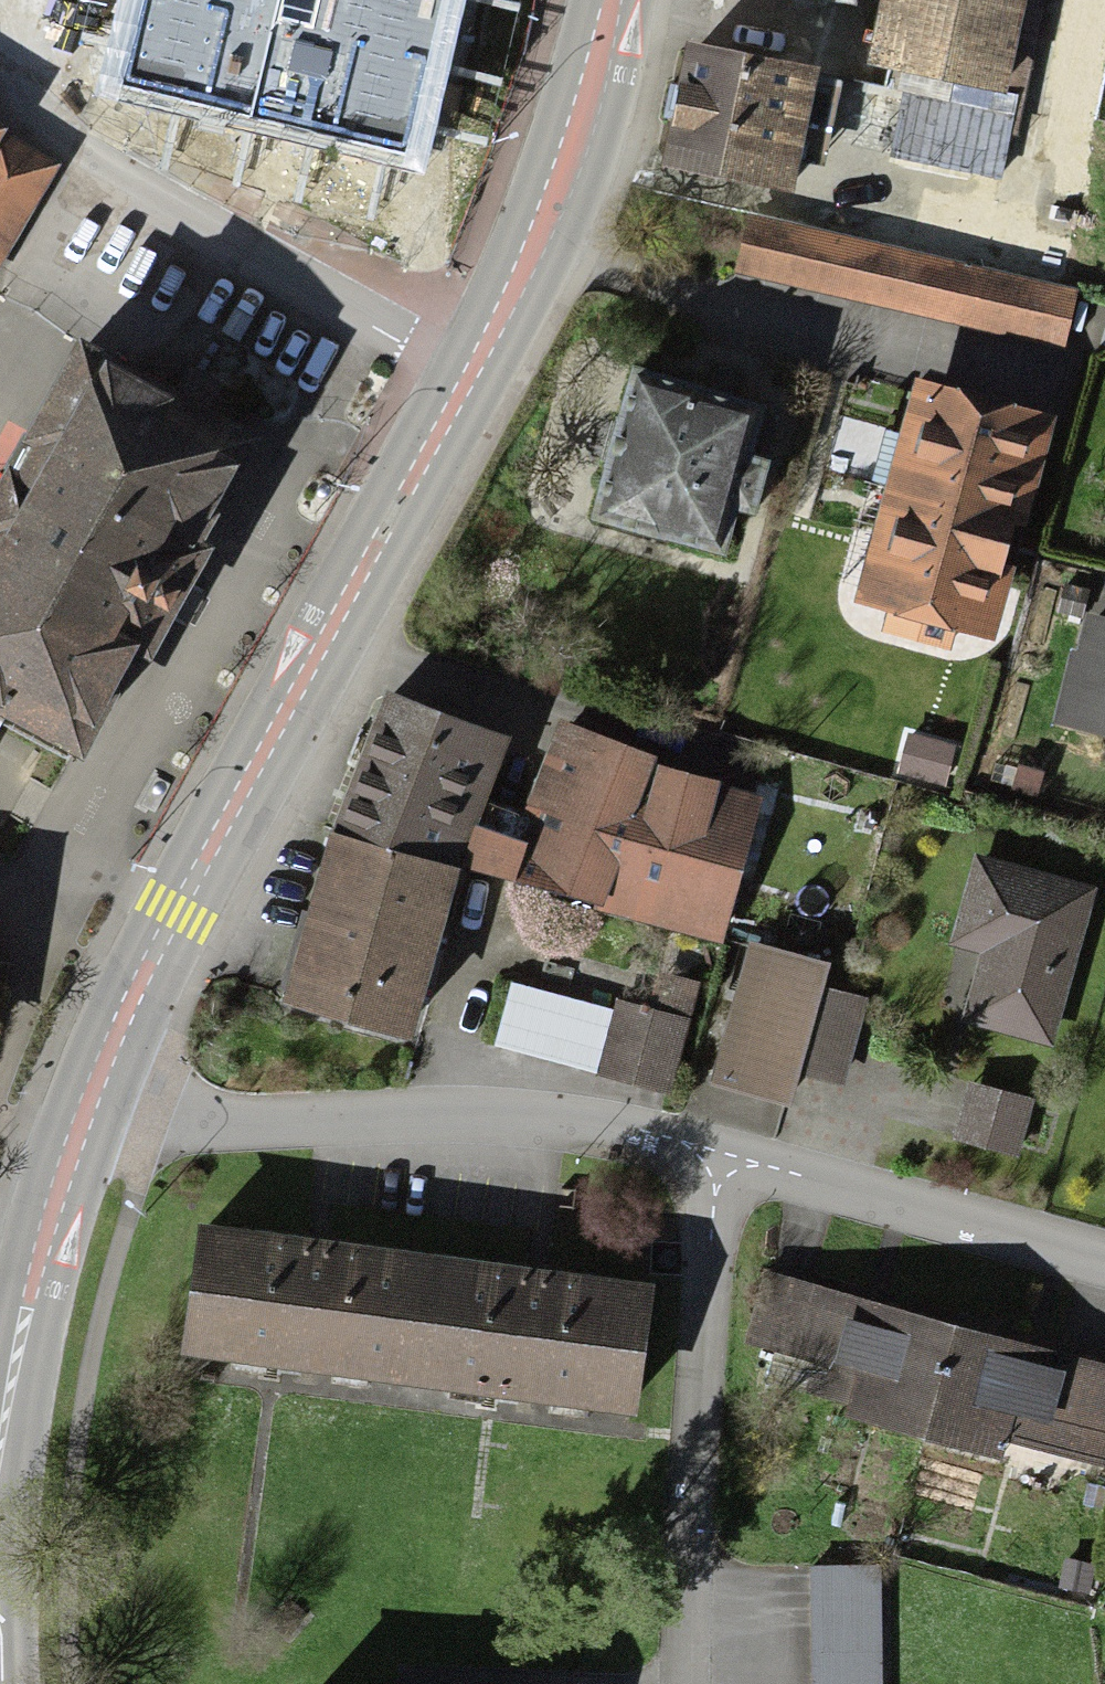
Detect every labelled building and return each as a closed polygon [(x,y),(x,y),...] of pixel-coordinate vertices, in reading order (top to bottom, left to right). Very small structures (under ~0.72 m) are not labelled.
[(117,87),(425,148),(462,0),(137,0),(117,87)] [(863,40),(1003,71),(1019,0),(872,0),(863,40)] [(684,32),(659,141),(792,170),(817,61),(684,32)] [(57,173),(0,141),(0,272),(57,173)] [(738,227),(729,271),(891,305),(899,263),(738,227)] [(1062,340),(1071,298),(899,263),(891,305),(1062,340)] [(0,485),(0,714),(4,716),(84,759),(139,659),(150,665),(183,604),(215,546),(207,542),(265,436),(210,406),(212,402),(222,383),(188,364),(175,388),(81,337),(18,452),(0,485)] [(626,366),(594,490),(706,518),(737,394),(626,366)] [(917,373),(859,585),(986,619),(1044,408),(917,373)] [(1074,622),(1049,716),(1104,730),(1104,630),(1074,622)] [(357,628),(308,761),(438,813),(451,769),(483,674),(357,628)] [(438,813),(432,832),(714,915),(763,752),(533,683),(502,784),(451,769),(438,813)] [(438,813),(308,761),(253,943),(379,978),(432,832),(438,813)] [(966,1012),(1040,1033),(1081,889),(968,856),(940,954),(980,965),(966,1012)] [(749,937),(708,1083),(782,1104),(794,1060),(836,1072),(848,1028),(807,1016),(823,958),(749,937)] [(492,945),(476,996),(581,1027),(596,978),(492,945)] [(654,1051),(673,990),(600,967),(596,978),(581,1027),(654,1051)] [(962,1085),(951,1134),(1012,1147),(1023,1099),(962,1085)] [(639,1276),(191,1220),(175,1345),(624,1400),(639,1276)] [(963,1318),(796,1279),(779,1367),(850,1380),(857,1420),(938,1431),(963,1318)] [(1104,1378),(1104,1350),(963,1318),(938,1431),(1002,1445),(1009,1415),(1093,1434),(1104,1378)] [(890,1573),(799,1574),(801,1683),(891,1683),(890,1573)]
